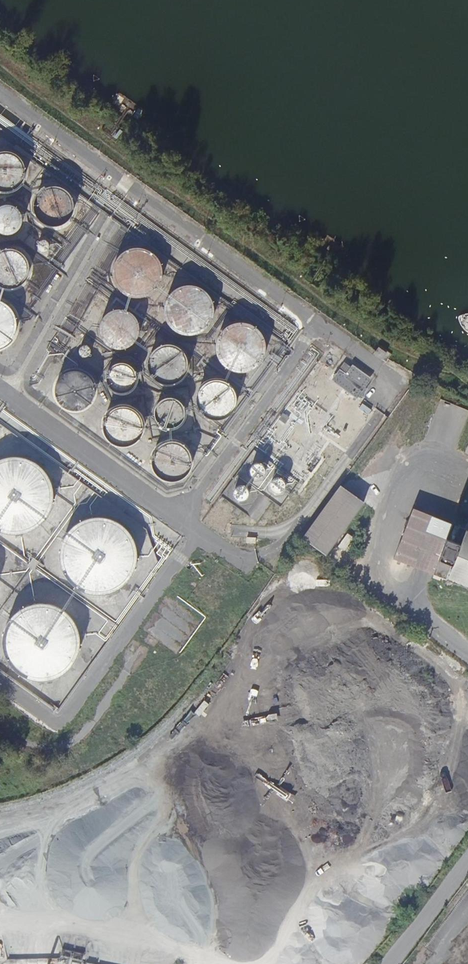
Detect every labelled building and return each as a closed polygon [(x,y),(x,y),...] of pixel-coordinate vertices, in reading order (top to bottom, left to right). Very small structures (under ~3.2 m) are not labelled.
[(25,171),(25,167),(24,164),(22,160),(19,157),(16,155),(12,153),(8,152),(4,152),(0,153),(0,190),(4,191),(8,191),(12,190),(15,188),(19,186),(21,183),(23,179),(25,175),(25,171)] [(72,210),(73,206),(72,201),(71,197),(68,193),(65,190),(61,188),(57,187),(52,186),(48,187),(44,189),(40,192),(37,195),(35,199),(34,204),(34,208),(35,212),(37,216),(40,220),(44,223),(48,224),(52,225),(57,225),(61,224),(65,221),(68,218),(71,214),(72,210)] [(22,220),(22,216),(21,213),(19,210),(16,207),(13,206),(10,205),(7,204),(3,205),(0,206),(0,232),(3,234),(6,234),(10,234),(13,233),(16,231),(19,229),(21,226),(22,223),(22,220)] [(48,248),(48,246),(48,244),(47,242),(45,241),(43,241),(42,241),(40,242),(39,243),(38,245),(38,247),(39,248),(40,250),(41,251),(43,251),(45,250),(47,249),(48,248)] [(29,268),(28,264),(27,260),(25,256),(22,253),(18,251),(14,249),(10,248),(6,249),(2,250),(0,251),(0,286),(2,287),(6,288),(10,288),(14,287),(18,286),(22,283),(25,280),(27,276),(28,272),(29,268)] [(162,278),(162,273),(162,268),(160,263),(158,259),(155,255),(151,252),(146,250),(141,249),(137,249),(132,249),(127,251),(123,254),(119,257),(116,261),(114,266),(113,271),(113,276),(114,280),(116,285),(119,289),(123,292),(127,295),(132,297),(136,298),(141,297),(146,296),(151,294),(155,291),(158,287),(160,283),(162,278)] [(213,315),(214,310),(213,306),(212,302),(210,298),(208,294),(205,291),(201,289),(197,287),(193,286),(188,286),(184,286),(180,288),(176,290),(172,292),(169,296),(167,300),(166,304),(165,308),(165,312),(165,317),(167,321),(169,325),(172,328),(176,331),(179,333),(184,334),(188,335),(192,335),(197,334),(201,332),(204,330),(208,327),(210,323),(212,319),(213,315)] [(16,325),(15,320),(14,315),(12,311),(8,307),(4,304),(0,302),(0,348),(4,346),(8,343),(11,339),(14,335),(15,330),(16,325)] [(139,333),(140,329),(139,325),(138,321),(136,317),(133,314),(129,311),(125,310),(121,309),(116,309),(112,310),(108,312),(105,315),(102,319),(101,322),(100,327),(100,331),(100,335),(102,339),(105,343),(108,346),(112,348),(116,349),(121,349),(125,348),(129,347),(133,344),(136,341),(138,338),(139,333)] [(265,353),(266,348),(265,343),(264,338),(261,334),(258,330),(254,327),(250,325),(245,324),(240,323),(235,324),(231,326),(226,328),(223,332),(220,336),(218,340),(217,345),(217,350),(218,355),(220,360),(222,364),(226,367),(230,370),(235,372),(240,372),(245,372),(249,371),(254,369),(258,366),(261,362),(264,358),(265,353)] [(90,353),(90,351),(90,350),(89,348),(87,347),(85,346),(84,347),(82,347),(81,349),(80,351),(80,353),(81,354),(82,356),(84,357),(86,357),(87,356),(89,355),(90,353)] [(187,369),(187,365),(187,361),(186,357),(184,354),(181,351),(178,348),(174,346),(170,346),(166,346),(162,346),(158,348),(154,350),(152,353),(150,357),(148,361),(148,365),(148,369),(149,373),(151,377),(154,380),(158,382),(161,384),(165,385),(169,385),(174,384),(177,382),(181,380),(183,377),(186,373),(187,369)] [(382,364),(387,358),(379,353),(374,359),(382,364)] [(346,360),(340,368),(346,373),(353,365),(346,360)] [(136,382),(137,378),(136,375),(135,371),(133,368),(130,366),(126,364),(123,364),(119,364),(116,365),(113,367),(110,370),(108,373),(107,376),(107,380),(108,384),(110,387),(113,390),(116,391),(119,393),(123,393),(126,392),(130,391),(133,388),(135,385),(136,382)] [(346,373),(340,368),(332,380),(341,386),(357,398),(371,378),(353,365),(346,373)] [(95,393),(95,391),(95,390),(94,384),(93,382),(90,378),(89,376),(84,373),(82,372),(76,371),(73,371),(71,372),(66,374),(61,377),(58,382),(57,385),(56,390),(57,396),(58,398),(60,403),(64,407),(67,408),(72,410),(74,410),(77,410),(84,408),(88,405),(92,401),(93,398),(95,393)] [(427,394),(433,383),(426,379),(423,385),(425,386),(422,391),(427,394)] [(236,405),(236,401),(236,397),(235,393),(233,390),(230,387),(227,384),(223,382),(219,381),(215,381),(211,382),(207,383),(204,385),(201,388),(199,391),(197,395),(196,399),(196,403),(197,407),(198,410),(201,414),(204,417),(207,419),(211,420),(215,421),(219,421),(223,420),(226,418),(230,416),(232,413),(234,409),(236,405)] [(185,417),(185,414),(185,410),(184,407),(182,404),(179,402),(176,400),(173,399),(169,399),(166,399),(163,400),(160,403),(157,405),(156,408),(155,412),(155,415),(156,419),(157,422),(159,425),(162,427),(165,428),(169,429),(172,429),(176,428),(179,426),(182,424),(183,421),(185,417)] [(144,431),(144,427),(144,424),(142,420),(141,416),(138,413),(135,411),(131,409),(128,408),(124,408),(120,409),(116,410),(113,412),(110,415),(108,418),(106,421),(105,425),(105,429),(106,433),(108,437),(110,440),(113,443),(116,445),(120,446),(123,447),(127,446),(131,446),(135,444),(138,441),(140,439),(142,435),(144,431)] [(283,413),(279,419),(285,423),(289,417),(283,413)] [(191,466),(192,462),(192,458),(190,454),(188,450),(185,447),(182,444),(178,443),(174,442),(170,442),(166,443),(162,444),(159,447),(156,450),(154,453),(153,457),(152,461),(152,466),(154,470),(156,473),(159,476),(162,479),(166,480),(170,481),(174,481),(178,481),(182,479),(185,476),(188,473),(190,470),(191,466)] [(15,533),(30,529),(43,520),(51,507),(54,492),(51,477),(42,464),(29,456),(14,453),(0,456),(0,530),(15,533)] [(264,474),(265,471),(264,469),(263,467),(261,465),(259,464),(256,465),(254,466),(252,467),(251,470),(251,472),(252,474),(254,476),(256,477),(258,478),(261,477),(263,476),(264,474)] [(284,488),(284,486),(284,483),(283,481),(281,480),(278,479),(276,479),(274,480),(272,482),(271,484),(271,487),(272,489),(274,491),(276,492),(278,492),(281,492),(283,490),(284,488)] [(340,485),(302,538),(325,555),(364,502),(340,485)] [(248,495),(248,493),(248,491),(247,488),(245,487),(242,486),(240,486),(238,487),(236,489),(235,492),(235,494),(236,496),(237,498),(240,499),(242,500),(244,499),(246,498),(248,495)] [(395,560),(446,579),(465,530),(414,510),(395,560)] [(82,591),(97,594),(112,591),(125,582),(134,569),(137,554),(133,539),(124,526),(111,517),(96,515),(81,518),(68,527),(59,540),(57,555),(60,570),(69,583),(82,591)] [(356,527),(344,551),(351,555),(363,530),(356,527)] [(346,530),(342,537),(349,540),(352,533),(346,530)] [(446,579),(467,588),(467,531),(465,530),(446,579)] [(25,678),(41,680),(56,677),(69,668),(77,655),(80,640),(77,625),(68,612),(55,604),(39,601),(24,604),(11,613),(3,626),(0,641),(3,656),(12,669),(25,678)] [(407,891),(399,900),(407,906),(415,897),(407,891)]
